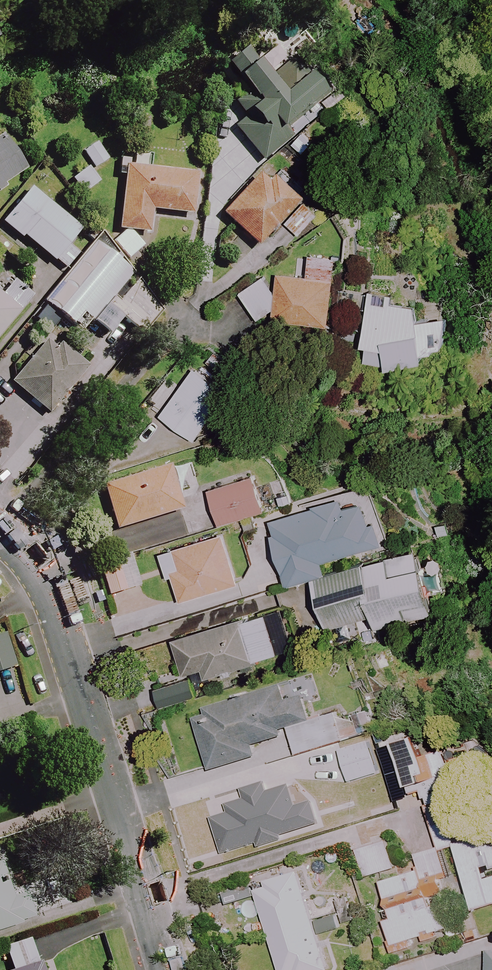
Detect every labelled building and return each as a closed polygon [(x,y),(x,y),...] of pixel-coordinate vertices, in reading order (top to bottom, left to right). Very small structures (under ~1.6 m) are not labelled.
[(229,106),(240,118),(232,125),(239,133),(236,136),(260,163),(279,146),(272,139),(322,93),(273,40),(251,60),(230,79),(243,94),(229,106)] [(5,188),(3,184),(22,172),(1,138),(0,138),(0,191),(5,188)] [(104,162),(95,145),(82,153),(91,169),(104,162)] [(125,164),(118,230),(150,233),(152,210),(193,214),(198,172),(125,164)] [(97,183),(83,167),(68,180),(82,196),(97,183)] [(266,235),(269,238),(277,229),(274,227),(279,221),(296,237),(313,219),(270,179),(266,183),(257,175),(220,216),(255,248),(266,235)] [(0,222),(0,226),(19,242),(22,239),(63,272),(77,255),(66,245),(78,230),(28,188),(0,222)] [(101,233),(42,304),(80,334),(104,305),(135,330),(155,306),(101,233)] [(145,243),(137,234),(121,233),(112,242),(127,259),(145,243)] [(275,275),(274,295),(262,276),(235,293),(255,322),(273,309),(273,322),(328,325),(331,257),(305,255),(304,277),(275,275)] [(30,296),(9,279),(0,290),(0,333),(30,296)] [(394,294),(371,291),(364,358),(392,365),(428,358),(448,344),(451,314),(420,320),(418,304),(394,302),(394,294)] [(9,385),(47,415),(58,401),(62,404),(70,394),(66,391),(84,369),(84,368),(46,338),(9,385)] [(227,393),(193,368),(158,416),(192,441),(227,393)] [(180,511),(167,467),(101,486),(114,530),(180,511)] [(261,512),(250,475),(204,490),(215,526),(261,512)] [(308,579),(322,575),(319,564),(380,545),(373,522),(368,523),(360,497),(342,502),(339,494),(299,506),(300,509),(265,520),(270,536),(266,537),(282,587),(308,579)] [(236,584),(221,534),(157,554),(165,578),(169,577),(177,603),(236,584)] [(322,575),(308,579),(323,629),(368,616),(371,627),(406,617),(402,605),(430,597),(429,592),(448,587),(441,564),(422,570),(415,547),(322,575)] [(122,592),(116,561),(98,565),(104,596),(122,592)] [(295,649),(282,608),(209,632),(208,627),(169,640),(180,674),(188,672),(192,683),(295,649)] [(0,634),(0,670),(12,666),(0,634)] [(193,697),(188,678),(151,690),(156,708),(193,697)] [(293,756),(344,741),(337,714),(310,721),(302,695),(290,699),(287,688),(253,698),(252,693),(201,708),(203,714),(191,717),(207,770),(256,756),(252,745),(282,736),(280,730),(285,728),(287,735),(293,756)] [(393,741),(406,788),(419,784),(425,804),(459,795),(446,748),(422,755),(416,735),(393,741)] [(378,772),(368,741),(337,751),(347,782),(378,772)] [(211,818),(220,854),(257,845),(257,848),(284,842),(282,834),(314,826),(308,802),(291,806),(287,786),(264,792),(261,781),(240,786),(243,799),(223,803),(226,814),(211,818)] [(485,840),(473,798),(426,811),(438,850),(453,845),(472,910),(491,905),(491,838),(485,840)] [(392,869),(384,842),(355,850),(363,878),(392,869)] [(425,893),(426,897),(441,893),(438,879),(444,878),(437,851),(415,857),(418,870),(378,881),(385,904),(425,893)] [(33,919),(23,892),(10,897),(0,867),(0,930),(33,919)] [(298,878),(292,880),(290,874),(264,882),(265,887),(254,891),(279,969),(327,969),(298,878)] [(251,899),(249,887),(221,893),(224,905),(251,899)] [(419,937),(421,942),(434,938),(433,933),(445,929),(438,904),(428,907),(426,901),(389,913),(391,919),(383,922),(392,953),(407,949),(404,941),(419,937)] [(467,931),(464,922),(445,929),(448,938),(460,934),(463,944),(478,939),(474,928),(467,931)] [(29,937),(0,947),(7,969),(40,969),(29,937)] [(481,952),(481,969),(491,969),(491,952),(481,952)]
